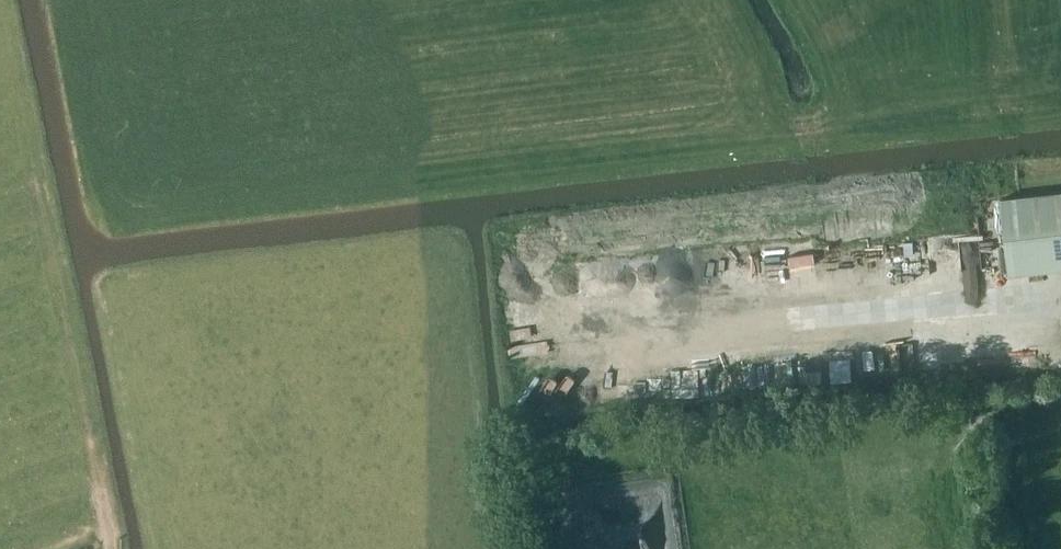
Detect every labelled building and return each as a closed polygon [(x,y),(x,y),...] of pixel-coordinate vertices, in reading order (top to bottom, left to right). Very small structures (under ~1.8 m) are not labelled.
[(1060,257),(1060,180),(1003,185),(1009,262),(1060,257)]
